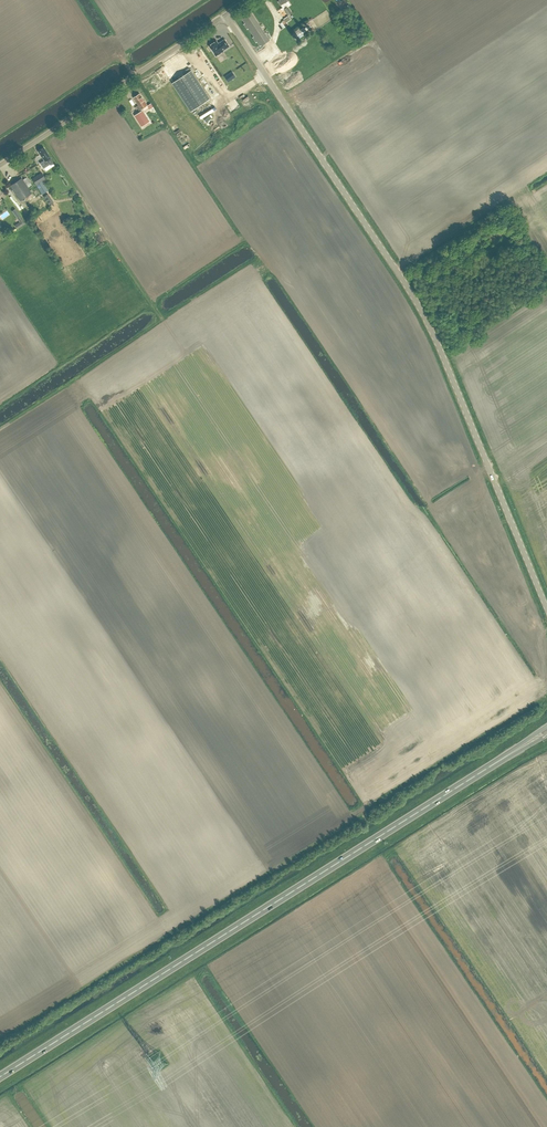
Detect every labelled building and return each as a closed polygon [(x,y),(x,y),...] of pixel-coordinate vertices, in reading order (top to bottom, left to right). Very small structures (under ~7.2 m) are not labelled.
[(281,0),(279,1),(288,16),(292,13),(288,7),(291,5),(288,1),(289,0),(280,0),(281,0)] [(270,40),(252,13),(243,19),(246,23),(244,24),(248,29),(249,28),(254,36),(253,37),(257,42),(258,42),(261,46),(270,40)] [(292,32),(297,38),(311,26),(306,21),(292,32)] [(209,46),(216,56),(223,51),(223,50),(229,46),(225,39),(221,42),(221,43),(219,44),(217,41),(213,43),(212,43),(210,44),(210,45),(209,46)] [(173,83),(154,95),(185,141),(203,129),(191,111),(210,98),(191,70),(173,83)] [(140,112),(142,110),(142,109),(148,106),(145,101),(140,94),(134,97),(139,105),(137,106),(140,112)] [(142,110),(140,112),(135,115),(142,127),(150,122),(142,110)] [(205,122),(212,117),(209,114),(203,119),(205,122)] [(50,158),(44,147),(38,151),(44,160),(40,163),(44,169),(50,165),(54,164),(51,157),(50,158)] [(36,185),(39,183),(45,179),(41,172),(32,178),(36,185)] [(20,201),(32,193),(22,178),(10,186),(20,201)] [(42,194),(45,192),(39,183),(36,185),(42,194)] [(49,205),(54,202),(48,193),(44,196),(49,205)] [(9,214),(6,211),(0,215),(0,217),(2,219),(9,214)] [(17,229),(26,223),(20,215),(17,217),(20,221),(15,225),(17,229)]
